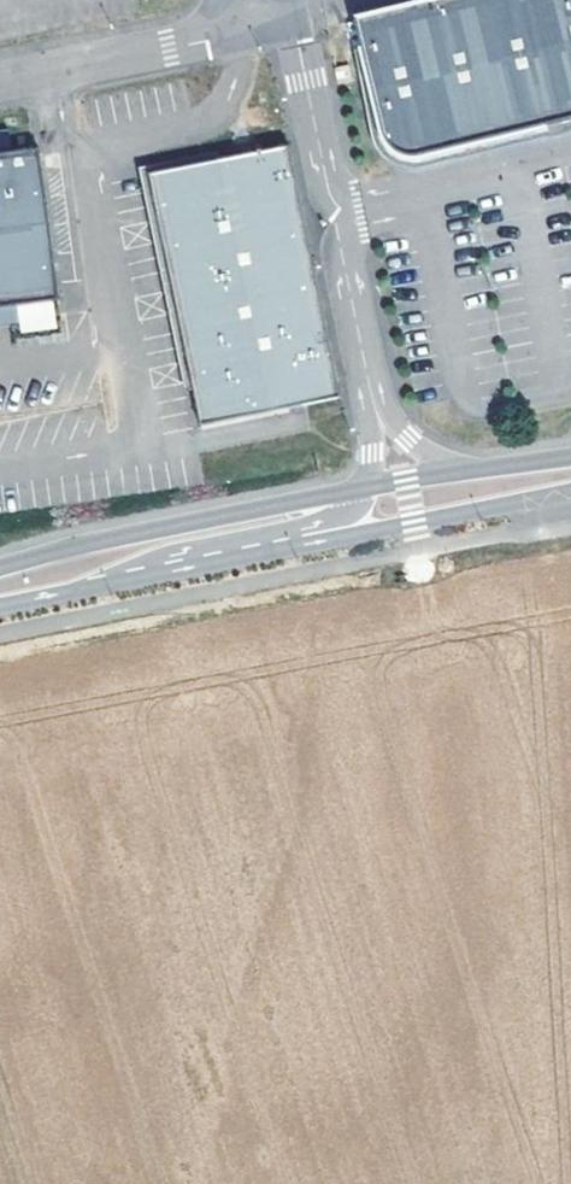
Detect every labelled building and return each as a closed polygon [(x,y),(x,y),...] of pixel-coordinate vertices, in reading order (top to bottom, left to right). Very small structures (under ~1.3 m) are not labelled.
[(350,20),(380,141),(384,149),(389,155),(392,158),(400,161),(408,163),(412,163),(483,145),(570,124),(570,0),(430,0),(350,20)] [(347,66),(334,69),(337,84),(350,82),(347,66)] [(198,429),(339,401),(287,147),(145,175),(157,229),(174,302),(186,366),(198,429)] [(1,308),(59,300),(36,149),(0,154),(0,308),(1,308)]
